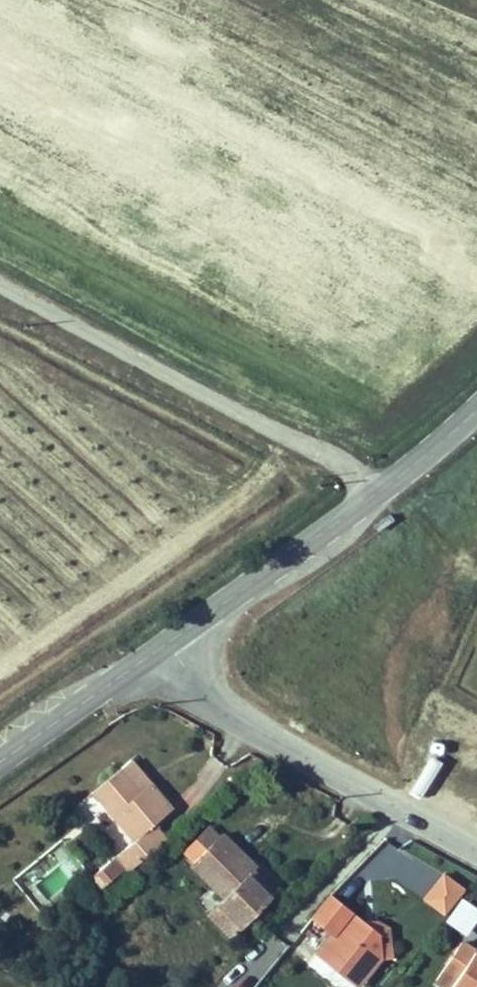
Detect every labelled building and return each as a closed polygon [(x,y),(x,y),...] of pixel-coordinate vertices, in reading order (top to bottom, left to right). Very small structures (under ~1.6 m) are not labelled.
[(120,767),(138,788),(148,779),(129,759),(120,767)] [(170,806),(148,779),(138,788),(120,767),(92,790),(135,838),(116,853),(130,869),(165,838),(151,822),(170,806)] [(194,860),(218,835),(209,826),(185,850),(194,860)] [(194,860),(191,863),(210,883),(226,898),(211,913),(234,935),(276,892),(252,870),(259,863),(224,829),(218,835),(194,860)] [(259,863),(252,870),(276,892),(285,884),(261,861),(259,863)] [(113,877),(104,865),(87,880),(97,891),(113,877)] [(421,902),(445,919),(465,890),(442,873),(421,902)] [(313,915),(332,931),(316,952),(345,976),(355,965),(368,975),(381,959),(379,936),(361,921),(330,895),(313,915)] [(446,927),(470,938),(476,922),(476,908),(458,900),(446,927)] [(361,921),(379,936),(376,919),(361,921)] [(461,944),(443,969),(456,978),(449,986),(476,986),(476,955),(461,944)]
